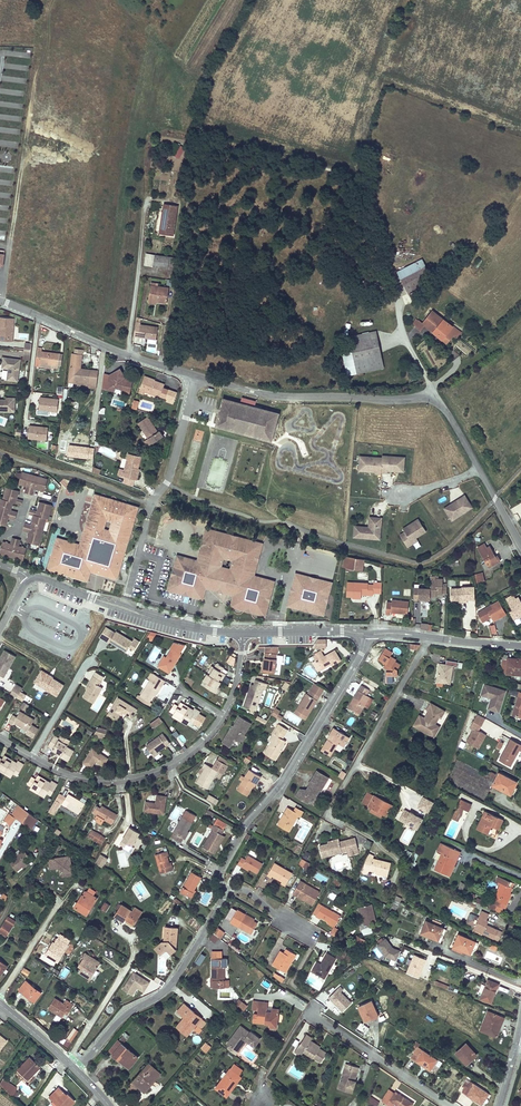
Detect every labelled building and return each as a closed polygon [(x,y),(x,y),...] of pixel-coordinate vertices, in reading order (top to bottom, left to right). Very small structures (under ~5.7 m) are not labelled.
[(177,144),(172,155),(180,159),(185,147),(177,144)] [(178,206),(164,204),(160,233),(174,235),(178,206)] [(419,250),(419,239),(411,239),(411,245),(407,245),(407,250),(419,250)] [(155,255),(153,266),(173,269),(174,258),(155,255)] [(426,267),(423,260),(398,274),(401,280),(426,267)] [(431,277),(426,267),(401,280),(408,294),(414,290),(416,294),(424,290),(422,286),(431,282),(429,278),(431,277)] [(442,280),(437,272),(433,275),(438,283),(442,280)] [(169,288),(154,286),(151,285),(149,298),(157,299),(157,301),(166,303),(169,288)] [(443,319),(432,311),(422,323),(419,320),(418,321),(417,319),(412,323),(415,325),(415,326),(420,331),(425,325),(442,340),(453,327),(443,319)] [(14,318),(0,317),(0,326),(2,326),(2,329),(0,330),(0,340),(9,341),(9,336),(13,333),(14,318)] [(135,322),(133,337),(156,339),(157,325),(135,322)] [(458,330),(453,327),(442,340),(447,343),(453,336),(456,339),(461,332),(458,330)] [(384,368),(376,331),(349,337),(352,351),(346,352),(349,367),(355,366),(356,374),(384,368)] [(80,369),(78,369),(78,367),(80,367),(82,349),(75,348),(74,353),(72,353),(69,383),(69,386),(75,387),(75,386),(89,388),(89,386),(96,387),(98,376),(90,375),(91,370),(80,369)] [(60,354),(41,351),(41,354),(37,354),(35,366),(40,366),(58,368),(58,365),(59,365),(60,354)] [(20,360),(4,358),(2,368),(9,369),(10,369),(10,371),(9,370),(7,380),(17,381),(20,360)] [(120,381),(122,372),(120,369),(114,372),(113,379),(109,378),(107,386),(109,389),(115,391),(116,387),(122,389),(121,391),(127,393),(130,391),(133,383),(131,382),(132,380),(129,379),(128,383),(120,381)] [(129,379),(125,378),(122,372),(120,381),(128,383),(129,379)] [(165,384),(155,381),(155,380),(145,376),(139,392),(144,394),(145,392),(147,390),(155,393),(156,396),(160,397),(160,396),(165,398),(165,397),(168,389),(163,388),(165,384)] [(177,393),(168,389),(165,397),(167,398),(175,401),(177,393)] [(58,411),(59,398),(39,397),(38,414),(49,415),(50,411),(58,411)] [(215,428),(272,441),(278,412),(254,406),(256,400),(241,397),(240,401),(222,397),(215,428)] [(1,400),(1,401),(0,401),(0,411),(14,412),(15,398),(6,398),(6,400),(1,400)] [(158,431),(147,416),(138,423),(149,438),(153,444),(162,437),(163,436),(159,430),(158,431)] [(48,440),(48,426),(29,425),(29,439),(48,440)] [(153,444),(149,438),(144,441),(148,446),(153,444)] [(138,469),(141,457),(129,453),(123,476),(137,480),(138,476),(136,475),(138,469)] [(93,462),(79,457),(77,461),(92,467),(93,462)] [(382,459),(360,457),(359,468),(371,469),(370,472),(375,473),(375,474),(380,475),(381,473),(382,459)] [(404,459),(382,457),(382,459),(381,473),(386,473),(386,472),(391,472),(391,469),(403,470),(404,459)] [(34,476),(22,472),(21,473),(20,478),(19,482),(24,483),(24,485),(27,486),(31,487),(34,476)] [(48,479),(34,476),(31,487),(34,488),(38,489),(39,488),(45,490),(48,479)] [(3,499),(13,502),(15,503),(15,502),(16,499),(18,491),(9,488),(8,493),(5,492),(3,499)] [(90,571),(94,572),(96,567),(101,569),(99,574),(117,579),(138,507),(95,494),(93,500),(95,500),(94,505),(92,505),(90,511),(92,512),(86,532),(89,539),(88,540),(94,550),(88,554),(87,551),(65,545),(56,551),(54,554),(52,554),(48,569),(87,581),(89,576),(87,575),(89,571),(90,571)] [(470,504),(464,495),(459,498),(460,500),(454,504),(453,502),(444,508),(452,520),(467,510),(465,507),(470,504)] [(13,502),(3,499),(2,504),(0,503),(0,511),(9,514),(10,510),(13,502)] [(52,505),(42,502),(40,508),(39,508),(37,512),(36,515),(36,516),(46,518),(48,519),(52,505)] [(0,511),(0,524),(6,526),(8,517),(9,514),(0,511)] [(94,550),(88,540),(89,539),(86,532),(92,512),(90,511),(80,545),(57,538),(52,554),(54,554),(56,551),(65,545),(87,551),(88,554),(94,550)] [(42,532),(46,518),(36,516),(36,515),(34,521),(33,521),(32,525),(31,528),(42,532)] [(376,531),(377,517),(370,517),(369,527),(369,528),(364,528),(364,527),(355,526),(354,537),(376,539),(377,531),(376,531)] [(426,531),(418,519),(408,525),(410,528),(405,532),(400,535),(408,547),(412,544),(411,543),(417,539),(416,537),(426,531)] [(42,532),(31,528),(30,532),(27,542),(38,545),(42,532)] [(230,607),(244,610),(249,612),(250,611),(263,614),(268,595),(262,593),(260,589),(248,586),(245,581),(252,576),(256,561),(258,562),(260,554),(258,553),(261,542),(250,540),(250,541),(239,538),(240,537),(229,534),(229,536),(218,533),(219,531),(208,528),(205,539),(203,539),(201,547),(197,560),(184,557),(175,562),(174,568),(168,590),(203,599),(206,588),(233,595),(230,607)] [(2,542),(0,550),(0,551),(4,552),(4,554),(11,556),(14,545),(11,544),(2,542)] [(495,557),(490,546),(487,548),(484,544),(478,548),(486,563),(482,565),(485,569),(500,561),(497,556),(495,557)] [(26,549),(18,546),(14,545),(11,556),(19,559),(19,557),(24,558),(26,549)] [(356,558),(344,556),(343,567),(346,568),(351,569),(354,569),(355,562),(356,558)] [(363,570),(365,560),(356,558),(355,562),(354,569),(363,570)] [(268,579),(254,575),(258,562),(256,561),(252,576),(245,581),(248,586),(260,589),(262,593),(268,595),(263,614),(250,611),(249,612),(265,616),(273,588),(268,579)] [(475,574),(477,583),(485,581),(483,572),(475,574)] [(309,576),(296,573),(287,606),(301,609),(301,607),(290,604),(292,597),(291,597),(292,593),(293,593),(295,587),(294,587),(295,583),(296,583),(297,576),(308,579),(309,576)] [(443,583),(443,579),(438,579),(438,576),(435,575),(435,577),(431,576),(430,588),(430,596),(436,597),(436,592),(447,593),(447,586),(443,586),(443,583)] [(329,584),(318,581),(319,579),(309,576),(308,579),(297,576),(296,583),(295,583),(294,587),(295,587),(293,593),(292,593),(291,597),(292,597),(290,604),(301,607),(301,609),(310,612),(311,610),(322,613),(323,609),(325,609),(331,589),(328,588),(329,584)] [(332,582),(319,579),(318,581),(329,584),(328,588),(331,589),(332,582)] [(368,583),(347,582),(346,598),(361,599),(361,593),(364,593),(367,593),(367,595),(373,595),(373,593),(374,585),(373,585),(368,585),(368,583)] [(382,583),(373,582),(373,585),(374,585),(373,593),(381,593),(382,583)] [(474,587),(461,587),(462,589),(451,589),(451,595),(451,601),(459,600),(462,600),(467,600),(475,599),(474,587)] [(430,588),(414,588),(414,600),(419,600),(419,599),(424,599),(425,600),(428,601),(430,599),(430,596),(430,588)] [(518,597),(515,599),(513,595),(507,599),(513,610),(509,612),(514,620),(517,618),(518,618),(520,616),(520,603),(518,597)] [(409,602),(392,600),(392,602),(387,602),(386,614),(391,614),(391,612),(391,611),(397,611),(397,613),(408,614),(409,602)] [(506,614),(498,601),(478,613),(483,622),(491,617),(494,621),(506,614)] [(133,642),(116,631),(115,633),(111,630),(105,640),(109,643),(110,641),(118,646),(118,645),(120,646),(120,647),(126,652),(133,642)] [(157,633),(150,632),(146,640),(152,641),(157,633)] [(326,648),(326,638),(315,638),(315,648),(326,648)] [(279,646),(266,646),(263,667),(262,667),(262,672),(274,674),(277,654),(278,654),(279,646)] [(181,654),(172,648),(167,657),(164,656),(161,660),(164,662),(160,668),(167,672),(173,663),(175,664),(181,654)] [(392,652),(385,648),(382,653),(389,657),(390,656),(392,652)] [(313,656),(316,661),(318,662),(322,669),(331,664),(332,665),(341,660),(335,650),(324,656),(322,652),(315,655),(313,656)] [(0,659),(0,675),(4,677),(16,657),(5,651),(0,659)] [(389,657),(382,653),(378,659),(386,664),(384,667),(386,669),(388,669),(388,671),(386,671),(386,683),(393,683),(393,675),(398,675),(398,669),(401,664),(395,661),(396,659),(390,656),(389,657)] [(228,655),(225,663),(234,665),(236,657),(228,655)] [(508,659),(506,674),(512,674),(512,679),(520,679),(520,675),(520,658),(518,657),(518,659),(508,659)] [(446,665),(440,664),(437,679),(443,680),(443,683),(450,684),(452,666),(456,667),(457,662),(446,660),(446,665)] [(316,661),(313,663),(318,671),(322,669),(318,662),(316,661)] [(224,668),(217,663),(214,667),(210,675),(221,682),(224,677),(222,676),(223,673),(222,672),(224,668)] [(91,668),(85,677),(89,680),(95,671),(91,668)] [(34,682),(57,696),(64,685),(54,678),(54,677),(42,670),(34,682)] [(104,677),(96,672),(91,681),(92,682),(88,689),(83,697),(93,703),(102,688),(99,686),(104,677)] [(164,679),(152,672),(149,678),(150,679),(140,696),(150,702),(154,695),(155,693),(157,694),(162,686),(160,685),(164,679)] [(221,682),(210,675),(208,674),(203,681),(207,683),(214,687),(216,685),(218,687),(218,686),(221,682)] [(248,698),(247,698),(245,703),(257,707),(263,688),(266,689),(268,684),(256,680),(254,685),(251,684),(249,691),(250,692),(248,698)] [(218,687),(216,685),(214,687),(207,683),(205,687),(216,694),(220,688),(218,686),(218,687)] [(11,694),(18,698),(21,692),(23,688),(17,684),(11,694)] [(499,712),(506,691),(484,684),(480,695),(491,699),(488,709),(499,712)] [(361,685),(358,690),(360,691),(357,697),(355,696),(348,707),(359,714),(369,697),(366,695),(369,690),(361,685)] [(316,699),(317,700),(320,696),(312,691),(309,695),(306,693),(296,710),(307,716),(313,707),(311,706),(316,699)] [(21,692),(18,698),(23,701),(27,695),(21,692)] [(140,696),(139,695),(137,698),(150,706),(152,703),(140,696)] [(512,714),(516,715),(516,716),(518,717),(519,716),(520,717),(520,697),(518,696),(512,714)] [(137,709),(118,698),(108,714),(116,720),(120,713),(122,711),(123,712),(132,718),(137,709)] [(29,705),(24,702),(21,707),(26,710),(29,705)] [(257,707),(245,703),(244,707),(256,711),(257,707)] [(423,717),(417,727),(434,737),(439,728),(434,725),(435,724),(439,717),(441,718),(445,711),(430,703),(427,710),(429,711),(430,712),(426,719),(425,718),(423,717)] [(187,706),(184,704),(182,706),(179,704),(178,706),(174,704),(170,711),(174,713),(182,718),(188,707),(187,706)] [(194,713),(192,712),(193,710),(188,707),(182,718),(180,721),(187,725),(194,713)] [(200,712),(194,708),(193,710),(192,712),(194,713),(190,720),(194,723),(200,712)] [(271,715),(276,718),(278,714),(281,711),(276,708),(271,715)] [(29,717),(20,711),(16,717),(13,715),(9,721),(13,723),(14,722),(20,726),(21,725),(22,726),(22,727),(28,731),(32,724),(34,720),(29,717)] [(478,714),(470,727),(478,732),(486,718),(478,714)] [(414,726),(417,727),(423,717),(419,715),(414,726)] [(241,740),(244,735),(251,723),(240,716),(233,726),(228,735),(227,734),(222,742),(230,747),(235,739),(240,742),(241,740)] [(162,721),(159,717),(153,721),(156,725),(162,721)] [(33,738),(39,728),(32,724),(28,731),(26,734),(33,738)] [(271,741),(264,753),(275,760),(280,752),(279,751),(280,749),(285,741),(282,739),(288,730),(279,724),(273,734),(275,735),(271,741)] [(328,739),(321,750),(331,756),(338,743),(342,746),(342,745),(345,741),(347,742),(349,737),(334,728),(330,734),(332,735),(334,736),(332,739),(332,740),(331,741),(329,740),(328,739)] [(489,730),(486,735),(503,745),(506,740),(489,730)] [(170,743),(164,736),(163,734),(146,746),(153,755),(159,751),(170,743)] [(68,761),(74,751),(67,746),(68,745),(67,745),(70,740),(61,735),(59,738),(54,735),(48,745),(53,748),(52,750),(59,753),(61,755),(60,756),(68,761)] [(500,758),(500,760),(510,765),(519,750),(520,751),(520,745),(511,739),(500,758)] [(108,758),(92,748),(83,763),(91,768),(95,761),(103,766),(108,758)] [(230,761),(220,755),(218,759),(228,765),(230,761)] [(3,757),(2,759),(0,758),(0,768),(6,771),(4,773),(11,777),(14,773),(18,766),(16,765),(17,763),(8,757),(7,759),(3,757)] [(228,765),(218,759),(213,767),(205,763),(202,768),(204,769),(203,771),(200,776),(196,782),(208,789),(215,776),(220,778),(228,765)] [(24,764),(18,761),(17,763),(16,765),(18,766),(14,773),(17,775),(24,764)] [(245,777),(242,781),(240,784),(250,791),(253,785),(255,783),(256,784),(261,776),(249,769),(245,777)] [(313,780),(312,779),(309,784),(310,785),(307,790),(300,789),(296,796),(308,803),(312,796),(315,797),(320,790),(321,790),(329,778),(317,771),(313,777),(315,778),(313,780)] [(517,782),(499,772),(495,779),(492,785),(502,790),(503,789),(511,793),(517,782)] [(40,779),(37,777),(36,779),(32,777),(27,784),(32,786),(39,791),(38,793),(45,797),(47,793),(52,786),(50,785),(51,783),(41,777),(40,779)] [(58,784),(52,781),(51,783),(50,785),(52,786),(47,793),(51,795),(58,784)] [(247,795),(250,791),(240,784),(237,789),(247,795)] [(372,807),(370,811),(381,817),(383,813),(386,815),(392,805),(374,795),(368,792),(362,802),(372,807)] [(48,813),(53,816),(64,798),(59,795),(48,813)] [(146,801),(144,811),(164,814),(166,796),(157,795),(156,803),(146,801)] [(209,795),(206,799),(213,803),(215,798),(209,795)] [(68,796),(62,806),(79,815),(85,806),(68,796)] [(423,797),(418,808),(428,813),(433,803),(423,797)] [(460,818),(464,809),(469,811),(472,805),(460,800),(453,815),(460,818)] [(12,814),(16,818),(23,808),(18,805),(12,814)] [(105,809),(106,808),(102,806),(100,808),(96,806),(93,812),(112,824),(117,815),(108,809),(108,811),(105,809)] [(27,811),(23,808),(16,818),(23,822),(29,813),(27,811)] [(284,814),(278,825),(289,831),(298,816),(300,817),(303,812),(296,808),(294,811),(288,808),(285,812),(286,812),(285,814),(284,814)] [(410,812),(405,810),(399,819),(405,822),(417,828),(423,818),(418,816),(415,814),(410,812)] [(485,811),(477,829),(487,834),(491,826),(498,829),(503,819),(485,811)] [(31,828),(37,819),(29,813),(23,822),(31,828)] [(175,834),(173,838),(181,842),(183,838),(187,831),(192,822),(182,817),(173,833),(175,834)] [(216,844),(221,834),(224,830),(223,829),(227,824),(217,818),(213,826),(210,824),(208,827),(213,830),(202,849),(205,851),(206,849),(215,854),(219,846),(216,844)] [(125,835),(120,844),(125,847),(127,844),(132,846),(140,833),(130,827),(126,833),(127,834),(126,836),(125,835)] [(93,838),(98,841),(101,835),(96,832),(93,838)] [(221,834),(216,844),(219,846),(225,836),(221,834)] [(327,841),(328,844),(319,846),(322,857),(348,850),(352,849),(353,852),(353,854),(359,853),(355,838),(339,842),(339,839),(327,841)] [(442,852),(457,859),(460,852),(440,843),(437,850),(442,852)] [(55,854),(61,846),(57,844),(52,852),(55,854)] [(22,866),(28,861),(26,859),(29,856),(24,850),(9,861),(17,871),(22,866)] [(170,863),(168,856),(169,855),(168,853),(168,851),(155,855),(160,873),(172,870),(172,869),(171,867),(170,863)] [(417,851),(408,869),(412,871),(416,863),(415,862),(419,852),(417,851)] [(442,852),(434,869),(446,874),(450,866),(453,868),(457,859),(442,852)] [(366,858),(364,866),(371,867),(370,870),(376,872),(383,873),(382,875),(388,877),(391,863),(373,858),(374,855),(369,853),(366,858)] [(96,863),(103,867),(108,859),(101,854),(96,863)] [(243,865),(249,868),(257,873),(263,863),(257,860),(248,855),(245,859),(241,857),(238,864),(242,866),(243,865)] [(32,860),(29,856),(26,859),(28,861),(22,866),(23,867),(32,860)] [(72,875),(70,856),(49,859),(50,869),(61,868),(62,869),(61,870),(62,876),(72,875)] [(267,875),(271,877),(272,876),(282,881),(286,884),(292,873),(274,863),(267,875)] [(371,867),(364,866),(362,873),(366,874),(370,870),(371,867)] [(191,897),(191,896),(195,890),(202,877),(198,875),(194,873),(191,871),(180,891),(191,897)] [(489,908),(500,913),(502,908),(505,909),(507,904),(506,903),(508,899),(506,899),(509,893),(509,894),(510,893),(512,887),(511,887),(513,882),(498,876),(495,882),(498,883),(498,882),(501,883),(500,884),(494,899),(493,898),(489,908)] [(335,879),(332,884),(338,887),(341,882),(335,879)] [(140,902),(150,895),(141,881),(131,887),(140,902)] [(313,905),(319,894),(312,891),(313,888),(300,881),(293,894),(298,896),(299,894),(305,898),(304,900),(313,905)] [(461,882),(457,892),(461,894),(465,883),(461,882)] [(86,915),(97,898),(86,891),(83,896),(82,895),(79,899),(81,900),(79,903),(77,902),(75,901),(73,906),(74,907),(86,915)] [(330,891),(328,897),(334,900),(337,894),(330,891)] [(110,902),(106,900),(101,909),(104,911),(105,910),(109,903),(110,902)] [(395,900),(391,907),(396,910),(400,904),(407,907),(407,905),(400,902),(395,900)] [(313,914),(316,915),(322,905),(319,903),(313,914)] [(122,904),(115,916),(124,921),(125,919),(126,918),(128,919),(127,920),(134,924),(142,913),(134,908),(132,911),(122,904)] [(361,911),(365,925),(376,922),(372,904),(358,907),(359,912),(361,911)] [(316,915),(316,917),(320,919),(320,918),(328,922),(335,926),(341,916),(322,905),(316,915)] [(237,909),(230,922),(252,934),(258,923),(254,921),(244,915),(245,914),(237,909)] [(489,915),(481,912),(474,926),(484,930),(482,933),(498,940),(502,932),(489,926),(489,927),(486,925),(487,925),(488,921),(487,920),(489,915)] [(8,918),(5,921),(0,928),(0,932),(6,936),(12,926),(11,925),(13,921),(8,918)] [(426,920),(421,933),(438,940),(443,927),(440,926),(442,923),(433,919),(431,923),(426,920)] [(335,937),(340,930),(333,926),(329,933),(335,937)] [(474,926),(473,930),(482,935),(482,933),(484,930),(474,926)] [(154,948),(160,955),(165,950),(168,950),(171,954),(176,949),(178,928),(165,927),(164,941),(163,943),(162,942),(154,948)] [(446,929),(443,927),(438,940),(441,941),(446,929)] [(218,936),(214,932),(209,939),(215,943),(219,937),(218,936)] [(70,940),(60,934),(57,938),(68,945),(70,940)] [(453,946),(463,950),(470,953),(476,941),(459,934),(453,946)] [(352,944),(361,949),(366,940),(357,935),(352,944)] [(55,943),(53,942),(51,946),(52,947),(47,955),(58,962),(68,945),(57,938),(55,943)] [(378,940),(374,954),(390,959),(389,964),(395,966),(401,947),(378,940)] [(478,942),(476,941),(470,953),(473,955),(478,942)] [(294,958),(293,957),(295,954),(287,949),(284,953),(283,952),(280,957),(282,957),(281,959),(277,957),(272,965),(285,972),(294,958)] [(346,963),(351,954),(341,949),(337,957),(346,963)] [(97,967),(100,962),(96,959),(95,961),(93,960),(94,958),(86,953),(83,958),(87,960),(79,972),(90,979),(96,969),(95,968),(96,966),(97,967)] [(336,958),(327,953),(321,964),(317,962),(312,971),(324,978),(336,958)] [(213,987),(225,987),(225,980),(224,966),(227,967),(227,958),(212,958),(212,977),(212,978),(213,978),(213,987)] [(415,960),(411,969),(416,970),(420,962),(415,960)] [(60,975),(65,978),(70,970),(65,967),(60,975)] [(146,987),(149,982),(134,972),(123,989),(132,995),(137,987),(140,983),(146,987)] [(488,980),(486,985),(482,984),(479,992),(483,993),(480,999),(491,1003),(495,994),(493,993),(497,983),(488,980)] [(41,993),(26,981),(19,990),(34,1001),(41,993)] [(146,987),(140,983),(137,987),(143,992),(146,987)] [(343,1011),(351,1003),(347,998),(350,996),(340,986),(329,997),(343,1011)] [(62,1017),(65,1012),(67,1010),(69,1012),(74,1004),(66,999),(63,1003),(55,998),(49,1008),(62,1017)] [(258,1001),(257,1010),(258,1010),(258,1014),(254,1014),(253,1021),(266,1023),(266,1021),(268,1021),(268,1022),(268,1023),(269,1023),(270,1023),(270,1026),(277,1027),(278,1020),(276,1020),(277,1015),(278,1015),(278,1014),(279,1009),(267,1007),(265,1007),(265,1002),(258,1001)] [(365,1021),(370,1019),(371,1020),(378,1017),(377,1014),(371,1001),(359,1007),(365,1021)] [(184,1003),(177,1011),(184,1017),(186,1019),(178,1028),(187,1035),(196,1024),(201,1018),(198,1015),(197,1017),(193,1014),(194,1012),(184,1003)] [(496,1037),(499,1031),(497,1030),(501,1022),(502,1022),(504,1018),(488,1011),(480,1030),(496,1037)] [(186,1019),(184,1017),(176,1027),(178,1028),(186,1019)] [(201,1018),(196,1024),(201,1028),(205,1021),(201,1018)] [(228,1043),(234,1048),(237,1044),(240,1046),(245,1039),(246,1040),(254,1046),(260,1038),(251,1031),(250,1032),(241,1026),(228,1043)] [(71,1041),(77,1030),(73,1027),(66,1038),(71,1041)] [(309,1043),(311,1040),(313,1038),(306,1034),(295,1051),(301,1056),(304,1052),(320,1063),(327,1053),(319,1048),(318,1049),(309,1043)] [(393,1034),(389,1040),(401,1048),(405,1042),(393,1034)] [(62,1037),(59,1042),(68,1047),(71,1042),(62,1037)] [(237,1044),(234,1048),(238,1051),(246,1040),(245,1039),(240,1046),(237,1044)] [(124,1059),(131,1065),(138,1057),(118,1040),(109,1050),(113,1054),(114,1055),(121,1061),(122,1062),(124,1059)] [(309,1043),(318,1049),(319,1048),(320,1046),(311,1040),(309,1043)] [(415,1049),(416,1050),(418,1047),(420,1044),(416,1041),(412,1047),(415,1049)] [(202,1049),(206,1052),(211,1046),(207,1043),(202,1049)] [(466,1043),(456,1052),(465,1063),(471,1057),(472,1058),(476,1055),(466,1043)] [(438,1060),(418,1047),(416,1050),(415,1049),(413,1052),(414,1052),(411,1058),(430,1071),(438,1060)] [(32,1075),(39,1067),(34,1063),(32,1062),(33,1061),(29,1057),(17,1070),(27,1079),(32,1075)] [(131,1065),(124,1059),(122,1062),(129,1068),(131,1065)] [(133,1080),(128,1086),(134,1091),(139,1086),(145,1091),(160,1074),(148,1063),(146,1066),(143,1069),(133,1081),(133,1080)] [(239,1075),(243,1070),(234,1063),(230,1068),(215,1088),(227,1096),(233,1087),(231,1086),(239,1075)] [(338,1088),(340,1088),(345,1074),(344,1074),(346,1067),(348,1068),(349,1064),(346,1063),(338,1088)] [(345,1074),(340,1088),(352,1092),(356,1081),(355,1081),(354,1080),(355,1075),(356,1076),(359,1067),(349,1064),(348,1068),(346,1067),(344,1074),(345,1074)] [(233,1087),(241,1077),(239,1075),(231,1086),(233,1087)] [(462,1092),(475,1100),(476,1099),(481,1102),(488,1093),(467,1079),(462,1086),(465,1088),(462,1092)] [(16,1087),(6,1080),(5,1082),(15,1089),(16,1088),(16,1087)] [(15,1089),(5,1082),(2,1086),(11,1096),(12,1095),(15,1090),(15,1089)] [(66,1094),(66,1095),(58,1087),(49,1097),(58,1105),(69,1105),(74,1101),(66,1094)] [(391,1105),(411,1105),(413,1103),(395,1091),(394,1093),(389,1090),(382,1100),(387,1104),(390,1100),(394,1102),(391,1105)] [(476,1099),(475,1100),(482,1105),(489,1094),(488,1093),(481,1102),(476,1099)]
